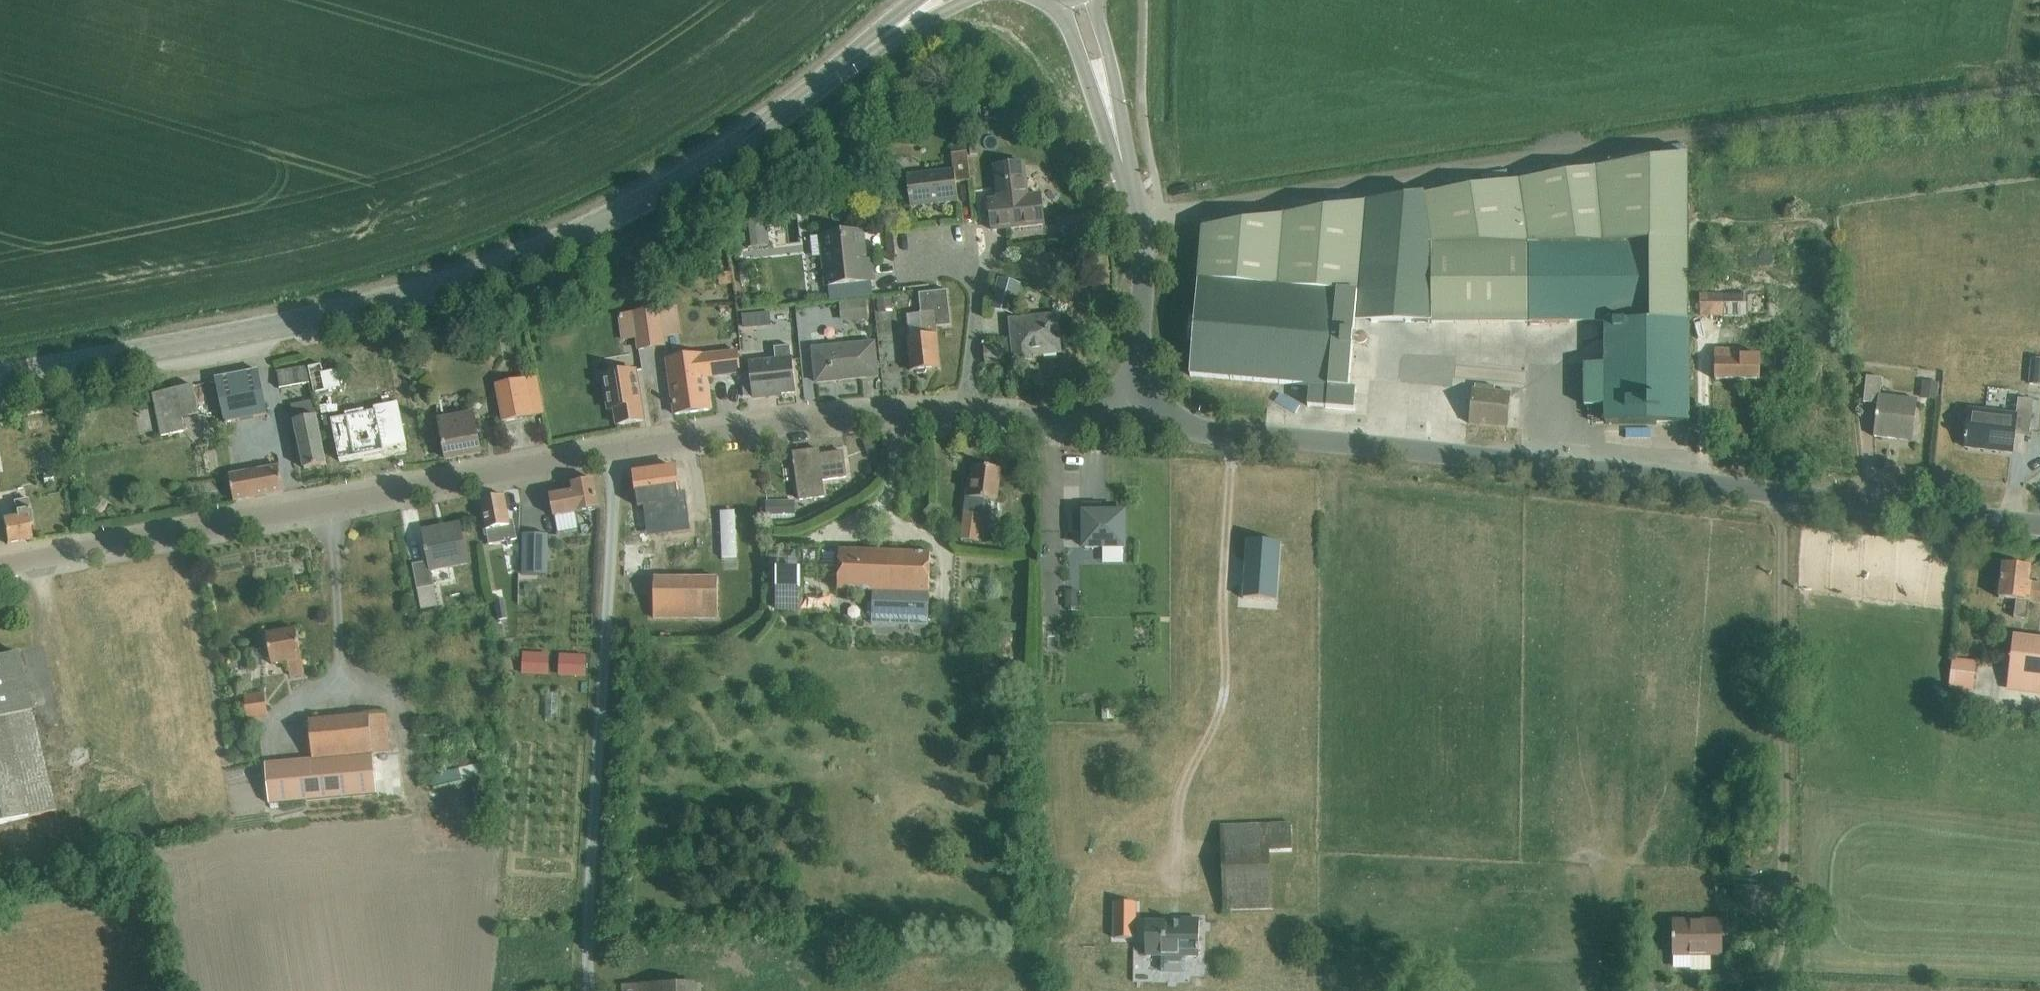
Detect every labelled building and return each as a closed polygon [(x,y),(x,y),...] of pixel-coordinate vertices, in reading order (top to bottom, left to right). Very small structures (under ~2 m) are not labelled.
[(906,176),(910,208),(958,202),(955,183),(970,181),(967,153),(951,155),(953,170),(906,176)] [(1688,155),(1424,195),(1431,244),(1431,324),(1605,323),(1605,366),(1584,366),(1584,407),(1605,407),(1605,424),(1689,423),(1688,155)] [(988,201),(992,231),(1043,225),(1040,195),(1027,196),(1024,164),(994,167),(997,200),(988,201)] [(828,193),(812,195),(813,207),(829,205),(828,193)] [(1365,204),(1354,324),(1431,324),(1431,244),(1424,195),(1365,204)] [(1188,317),(1186,340),(1193,341),(1190,376),(1309,387),(1307,407),(1354,411),(1355,391),(1349,390),(1354,324),(1365,204),(1202,230),(1194,318),(1188,317)] [(908,213),(894,215),(896,226),(910,224),(908,213)] [(761,215),(742,217),(746,249),(765,247),(761,215)] [(1063,239),(1091,235),(1089,218),(1061,221),(1063,239)] [(822,237),(810,238),(812,258),(824,256),(821,261),(822,272),(826,276),(828,287),(872,282),(869,260),(863,260),(860,231),(822,235),(822,237)] [(999,279),(991,308),(1012,314),(1020,285),(999,279)] [(939,369),(934,328),(950,326),(947,291),(918,294),(921,314),(907,315),(910,338),(908,338),(912,372),(915,372),(917,374),(925,373),(926,371),(939,369)] [(1723,295),(1702,295),(1703,316),(1723,315),(1746,314),(1746,294),(1723,295)] [(892,299),(877,300),(878,314),(893,313),(892,299)] [(842,303),(844,321),(868,319),(866,300),(842,303)] [(657,309),(632,314),(637,340),(639,352),(663,348),(657,309)] [(755,314),(742,315),(743,329),(757,328),(755,314)] [(1032,356),(1060,353),(1056,315),(1010,320),(1014,362),(1032,360),(1032,356)] [(812,349),(815,383),(877,377),(874,343),(812,349)] [(796,393),(792,358),(791,358),(790,346),(774,348),(775,360),(748,363),(752,398),(796,393)] [(985,350),(987,364),(1003,363),(1001,348),(985,350)] [(1715,380),(1759,380),(1759,356),(1741,356),(1741,351),(1715,350),(1715,380)] [(672,397),(675,415),(709,410),(705,378),(740,374),(738,352),(666,361),(672,397)] [(2029,384),(2039,385),(2039,361),(2032,360),(2029,384)] [(340,387),(337,371),(323,374),(321,365),(308,368),(313,393),(340,387)] [(309,384),(307,368),(277,373),(280,389),(309,384)] [(267,415),(258,371),(215,380),(224,424),(267,415)] [(643,421),(635,371),(603,376),(609,411),(615,410),(617,426),(643,421)] [(1914,430),(1918,398),(1881,394),(1883,376),(1869,375),(1866,400),(1880,402),(1876,435),(1893,437),(1894,427),(1914,430)] [(523,380),(495,385),(503,422),(531,417),(542,415),(535,377),(523,380)] [(1923,383),(1921,399),(1938,401),(1940,385),(1923,383)] [(192,387),(186,388),(153,394),(161,436),(185,432),(182,419),(198,416),(192,387)] [(1469,424),(1507,428),(1510,393),(1472,389),(1469,424)] [(1288,408),(1291,396),(1269,391),(1266,403),(1288,408)] [(1968,409),(1964,447),(2012,453),(2014,430),(2029,432),(2033,401),(2017,399),(2016,415),(1968,409)] [(325,466),(313,402),(292,406),(304,470),(325,466)] [(334,418),(343,469),(402,457),(393,408),(334,418)] [(481,453),(474,414),(438,420),(445,459),(481,453)] [(877,442),(864,446),(868,457),(881,453),(877,442)] [(819,456),(819,450),(793,454),(799,500),(824,497),(822,481),(846,478),(843,453),(819,456)] [(234,502),(283,493),(279,467),(229,476),(234,502)] [(979,541),(981,522),(983,499),(997,501),(1000,470),(974,467),(972,479),(968,478),(961,539),(979,541)] [(675,468),(634,474),(638,507),(644,506),(654,505),(657,535),(689,531),(684,493),(678,494),(675,468)] [(573,493),(549,497),(553,519),(577,514),(599,510),(593,480),(571,484),(573,493)] [(488,542),(506,539),(507,545),(511,544),(510,540),(516,539),(512,520),(508,520),(504,496),(481,501),(488,542)] [(32,526),(27,500),(13,503),(16,518),(1,521),(6,544),(30,540),(28,527),(32,526)] [(794,504),(765,504),(765,520),(794,519),(794,504)] [(1098,506),(1084,506),(1084,548),(1124,548),(1124,514),(1098,514),(1098,506)] [(1078,512),(1069,512),(1069,533),(1078,533),(1078,512)] [(467,564),(460,524),(421,531),(427,562),(412,565),(417,589),(432,586),(430,571),(467,564)] [(549,536),(524,535),(524,576),(548,576),(549,536)] [(1247,541),(1243,599),(1276,601),(1280,543),(1247,541)] [(643,543),(624,543),(623,566),(643,566),(643,543)] [(839,550),(837,590),(873,592),(871,624),(928,626),(929,602),(925,601),(925,594),(929,594),(930,554),(839,550)] [(800,591),(800,551),(778,551),(777,591),(800,591)] [(2030,568),(2002,564),(2000,584),(1996,583),(1995,595),(1999,596),(1998,599),(2015,601),(2013,618),(2027,620),(2029,602),(2039,604),(2039,585),(2028,583),(2030,568)] [(717,579),(653,578),(652,618),(717,619),(717,579)] [(432,586),(417,589),(421,610),(436,607),(432,586)] [(781,592),(780,612),(815,613),(816,594),(781,592)] [(1078,594),(1064,594),(1065,611),(1078,611),(1078,594)] [(504,600),(495,601),(498,620),(507,618),(504,600)] [(303,673),(295,629),(265,634),(271,665),(286,662),(289,676),(303,673)] [(2006,690),(2039,694),(2039,640),(2013,636),(2006,690)] [(262,650),(251,651),(254,669),(265,667),(262,650)] [(54,811),(16,653),(0,657),(0,824),(54,811)] [(523,654),(523,674),(543,675),(544,655),(523,654)] [(566,655),(565,676),(585,676),(586,656),(566,655)] [(1973,686),(1976,662),(1952,659),(1948,693),(1961,694),(1962,685),(1973,686)] [(268,717),(264,693),(242,696),(246,720),(268,717)] [(1115,710),(1102,710),(1102,720),(1115,720),(1115,710)] [(308,721),(309,733),(311,759),(373,754),(389,753),(386,714),(308,721)] [(311,759),(265,763),(269,804),(376,795),(373,754),(311,759)] [(1220,826),(1223,911),(1270,910),(1268,852),(1291,852),(1290,824),(1220,826)] [(1136,903),(1114,903),(1114,940),(1136,940),(1136,903)] [(1145,923),(1145,956),(1161,956),(1161,972),(1185,973),(1185,957),(1199,957),(1199,953),(1200,953),(1200,946),(1199,946),(1199,920),(1181,920),(1181,923),(1145,923)] [(1673,922),(1673,956),(1721,956),(1721,922),(1673,922)]
